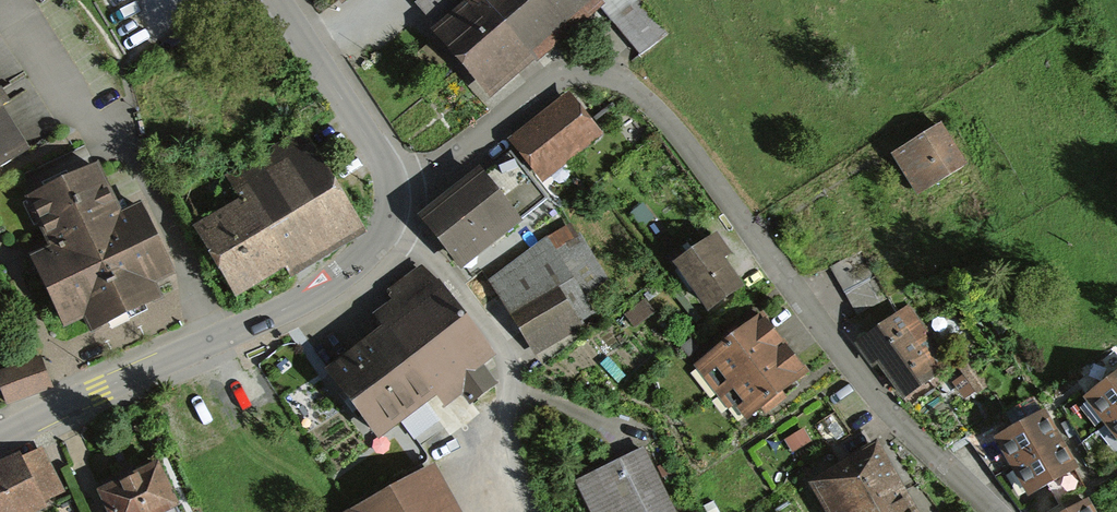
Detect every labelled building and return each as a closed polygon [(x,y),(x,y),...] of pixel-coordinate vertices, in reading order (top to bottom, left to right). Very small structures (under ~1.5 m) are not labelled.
[(413,5),(428,22),(453,1),(452,0),(418,0),(413,5)] [(483,92),(590,1),(589,0),(471,0),(432,33),(483,92)] [(510,140),(541,178),(596,133),(565,95),(510,140)] [(30,150),(0,101),(0,168),(30,150)] [(236,299),(363,227),(305,124),(225,168),(245,204),(197,230),(236,299)] [(937,128),(894,154),(915,189),(958,164),(937,128)] [(97,165),(27,199),(51,249),(33,258),(64,322),(84,313),(91,326),(156,295),(148,281),(169,271),(138,206),(121,214),(97,165)] [(476,172),(418,219),(454,264),(512,217),(476,172)] [(563,231),(487,283),(534,351),(588,314),(574,295),(596,280),(563,231)] [(676,262),(706,306),(737,284),(706,240),(676,262)] [(329,372),(377,437),(439,390),(445,398),(460,386),(469,397),(490,382),(474,360),(483,353),(427,278),(390,305),(400,319),(329,372)] [(863,341),(902,396),(941,368),(902,313),(863,341)] [(758,318),(696,364),(734,417),(797,371),(758,318)] [(0,372),(0,385),(6,403),(53,387),(42,357),(0,372)] [(1087,397),(1116,435),(1116,374),(1087,397)] [(1039,411),(998,432),(1027,488),(1068,467),(1039,411)] [(874,443),(812,477),(831,511),(911,511),(896,483),(874,443)] [(47,507),(44,501),(64,491),(42,446),(22,456),(19,450),(0,460),(0,511),(36,511),(47,507)] [(637,450),(575,480),(591,511),(668,511),(637,450)] [(97,490),(108,511),(149,511),(174,500),(156,462),(97,490)] [(422,469),(343,511),(446,511),(422,469)] [(1068,511),(1093,511),(1086,501),(1068,511)]
